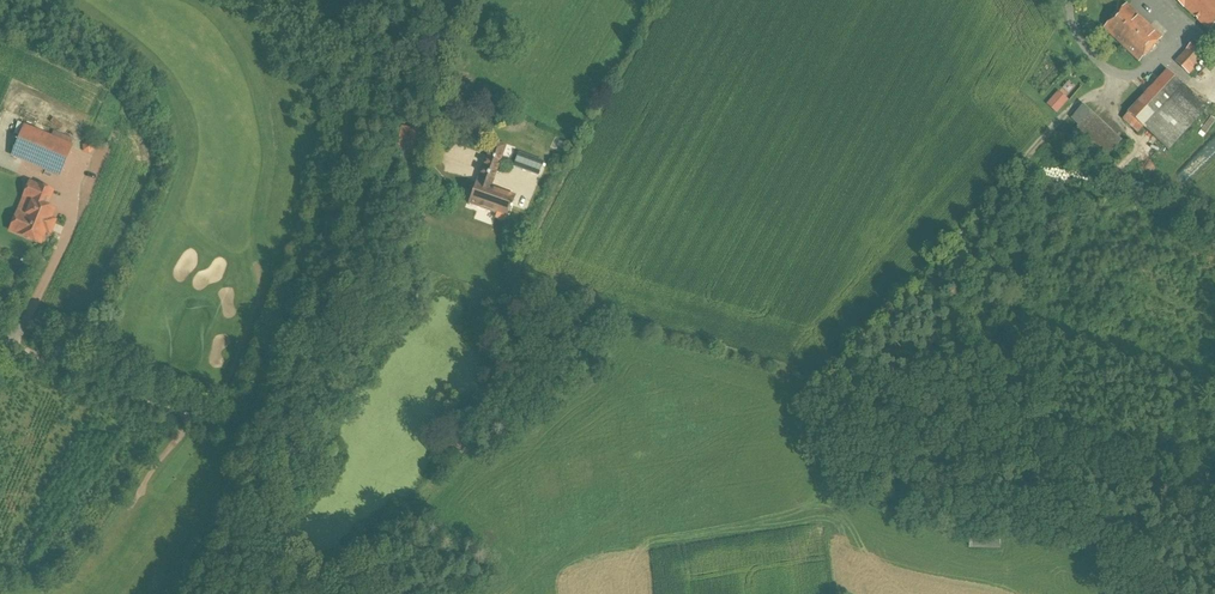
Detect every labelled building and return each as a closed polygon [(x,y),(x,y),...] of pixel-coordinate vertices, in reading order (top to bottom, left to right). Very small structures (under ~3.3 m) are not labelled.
[(1185,8),(1185,7),(1210,31),(1214,26),(1214,0),(1176,0),(1185,8)] [(1129,5),(1105,29),(1122,45),(1122,44),(1145,21),(1129,5)] [(1163,38),(1145,21),(1122,44),(1140,62),(1163,38)] [(1208,54),(1196,42),(1177,62),(1190,74),(1208,54)] [(1169,71),(1129,114),(1169,150),(1208,107),(1169,71)] [(1058,95),(1050,104),(1058,111),(1066,102),(1058,95)] [(1081,124),(1090,115),(1084,110),(1076,119),(1081,124)] [(1125,149),(1090,115),(1081,124),(1075,131),(1111,164),(1125,149)] [(25,127),(13,155),(60,174),(71,147),(25,127)] [(416,131),(402,128),(398,146),(412,149),(416,131)] [(85,153),(92,156),(98,151),(97,144),(90,141),(84,146),(85,153)] [(493,141),(482,169),(496,174),(506,146),(493,141)] [(482,169),(480,175),(494,180),(496,174),(482,169)] [(494,180),(480,175),(477,183),(476,183),(468,204),(497,214),(495,218),(505,222),(508,214),(509,214),(516,197),(491,188),(494,180)] [(16,218),(11,230),(41,243),(46,231),(49,233),(54,221),(51,219),(52,215),(44,211),(52,193),(30,183),(25,197),(33,200),(24,222),(16,218)]
